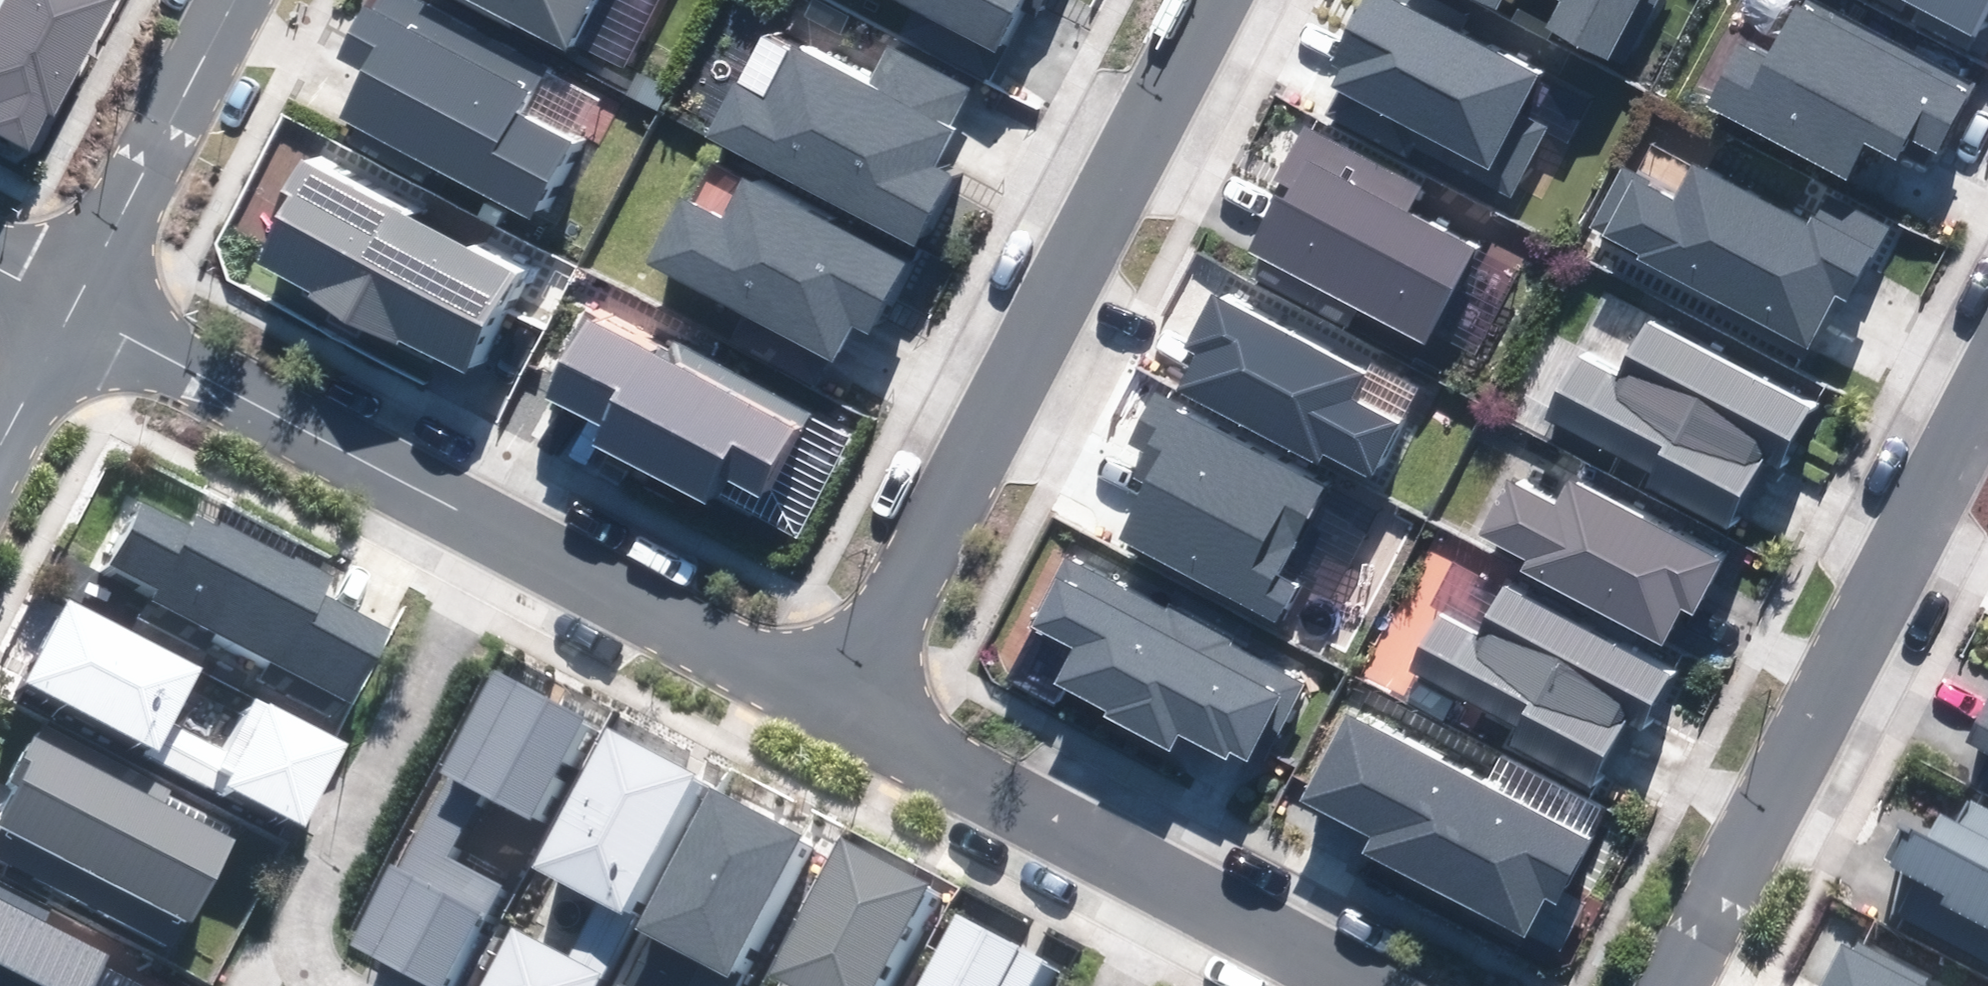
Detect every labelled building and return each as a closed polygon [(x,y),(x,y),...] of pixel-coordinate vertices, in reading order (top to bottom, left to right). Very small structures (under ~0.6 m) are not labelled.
[(27,148),(47,111),(51,113),(111,0),(8,0),(0,15),(0,102),(1,103),(0,105),(0,134),(27,148)] [(421,0),(369,0),(314,104),(528,216),(567,143),(516,117),(543,64),(421,0)] [(565,48),(591,0),(473,0),(565,48)] [(996,47),(1020,1),(1036,9),(1041,0),(905,0),(996,47)] [(1388,0),(1367,0),(1335,61),(1344,66),(1333,87),(1420,132),(1413,145),(1511,197),(1547,129),(1518,114),(1537,77),(1388,0)] [(1563,0),(1548,28),(1607,58),(1637,0),(1562,0),(1563,0)] [(1706,105),(1844,177),(1864,140),(1893,156),(1905,132),(1936,148),(1969,86),(1805,0),(1798,0),(1765,62),(1736,47),(1706,105)] [(1972,35),(1987,4),(1987,0),(1906,0),(1972,35)] [(732,83),(705,135),(911,242),(948,173),(930,163),(968,90),(887,48),(866,88),(794,50),(767,101),(732,83)] [(1416,188),(1305,130),(1280,177),(1292,184),(1255,253),(1423,341),(1471,249),(1403,214),(1416,188)] [(517,271),(304,160),(286,193),(290,195),(254,263),(313,293),(310,297),(394,341),(396,337),(464,372),(517,271)] [(1623,171),(1592,228),(1643,255),(1639,261),(1805,348),(1834,292),(1848,299),(1887,226),(1826,195),(1810,225),(1693,164),(1675,198),(1623,171)] [(681,202),(649,262),(833,358),(849,326),(866,334),(903,263),(744,180),(721,223),(681,202)] [(1363,375),(1211,296),(1185,345),(1202,354),(1182,390),(1315,459),(1319,451),(1366,477),(1394,424),(1350,401),(1363,375)] [(672,361),(591,319),(550,397),(603,425),(593,443),(702,499),(716,472),(759,495),(804,410),(680,346),(672,361)] [(1577,358),(1545,418),(1652,474),(1647,483),(1725,524),(1762,453),(1779,461),(1807,408),(1644,322),(1615,378),(1577,358)] [(1323,484),(1155,396),(1131,442),(1160,457),(1118,538),(1274,620),(1291,587),(1274,578),(1323,484)] [(1509,486),(1484,535),(1530,559),(1524,570),(1660,641),(1679,606),(1693,614),(1721,562),(1570,483),(1556,510),(1509,486)] [(192,529),(142,503),(111,562),(162,588),(156,600),(350,701),(387,631),(323,598),(333,578),(295,558),(294,560),(201,511),(192,529)] [(1169,611),(1065,557),(1031,623),(1074,646),(1054,683),(1110,713),(1108,717),(1168,748),(1176,732),(1241,767),(1263,725),(1277,732),(1304,682),(1229,642),(1231,639),(1171,607),(1169,611)] [(1440,615),(1409,673),(1517,729),(1509,744),(1586,784),(1622,716),(1641,726),(1669,674),(1504,588),(1479,636),(1440,615)] [(203,670),(68,600),(26,680),(304,825),(346,745),(257,698),(230,750),(176,721),(203,670)] [(496,674),(356,940),(444,985),(498,882),(446,855),(478,793),(531,820),(584,719),(496,674)] [(1969,742),(1987,751),(1987,705),(1969,742)] [(1587,837),(1346,711),(1301,798),(1374,836),(1365,853),(1523,935),(1545,894),(1554,899),(1587,837)] [(482,985),(589,985),(627,914),(619,910),(691,773),(609,730),(537,867),(599,899),(569,957),(513,928),(482,985)] [(236,835),(38,732),(12,782),(22,787),(2,825),(189,923),(236,835)] [(736,974),(728,970),(800,833),(717,789),(645,926),(708,959),(694,985),(729,985),(736,974)] [(1968,801),(1955,826),(1939,818),(1928,838),(1913,830),(1895,866),(1946,892),(1941,902),(1987,927),(1987,811),(1968,801)] [(920,882),(837,838),(765,975),(786,985),(865,985),(920,882)] [(0,887),(0,985),(149,985),(151,983),(39,924),(46,911),(0,887)] [(1043,961),(955,915),(918,985),(1029,985),(1043,961)] [(1841,946),(1819,985),(1917,985),(1841,946)]
